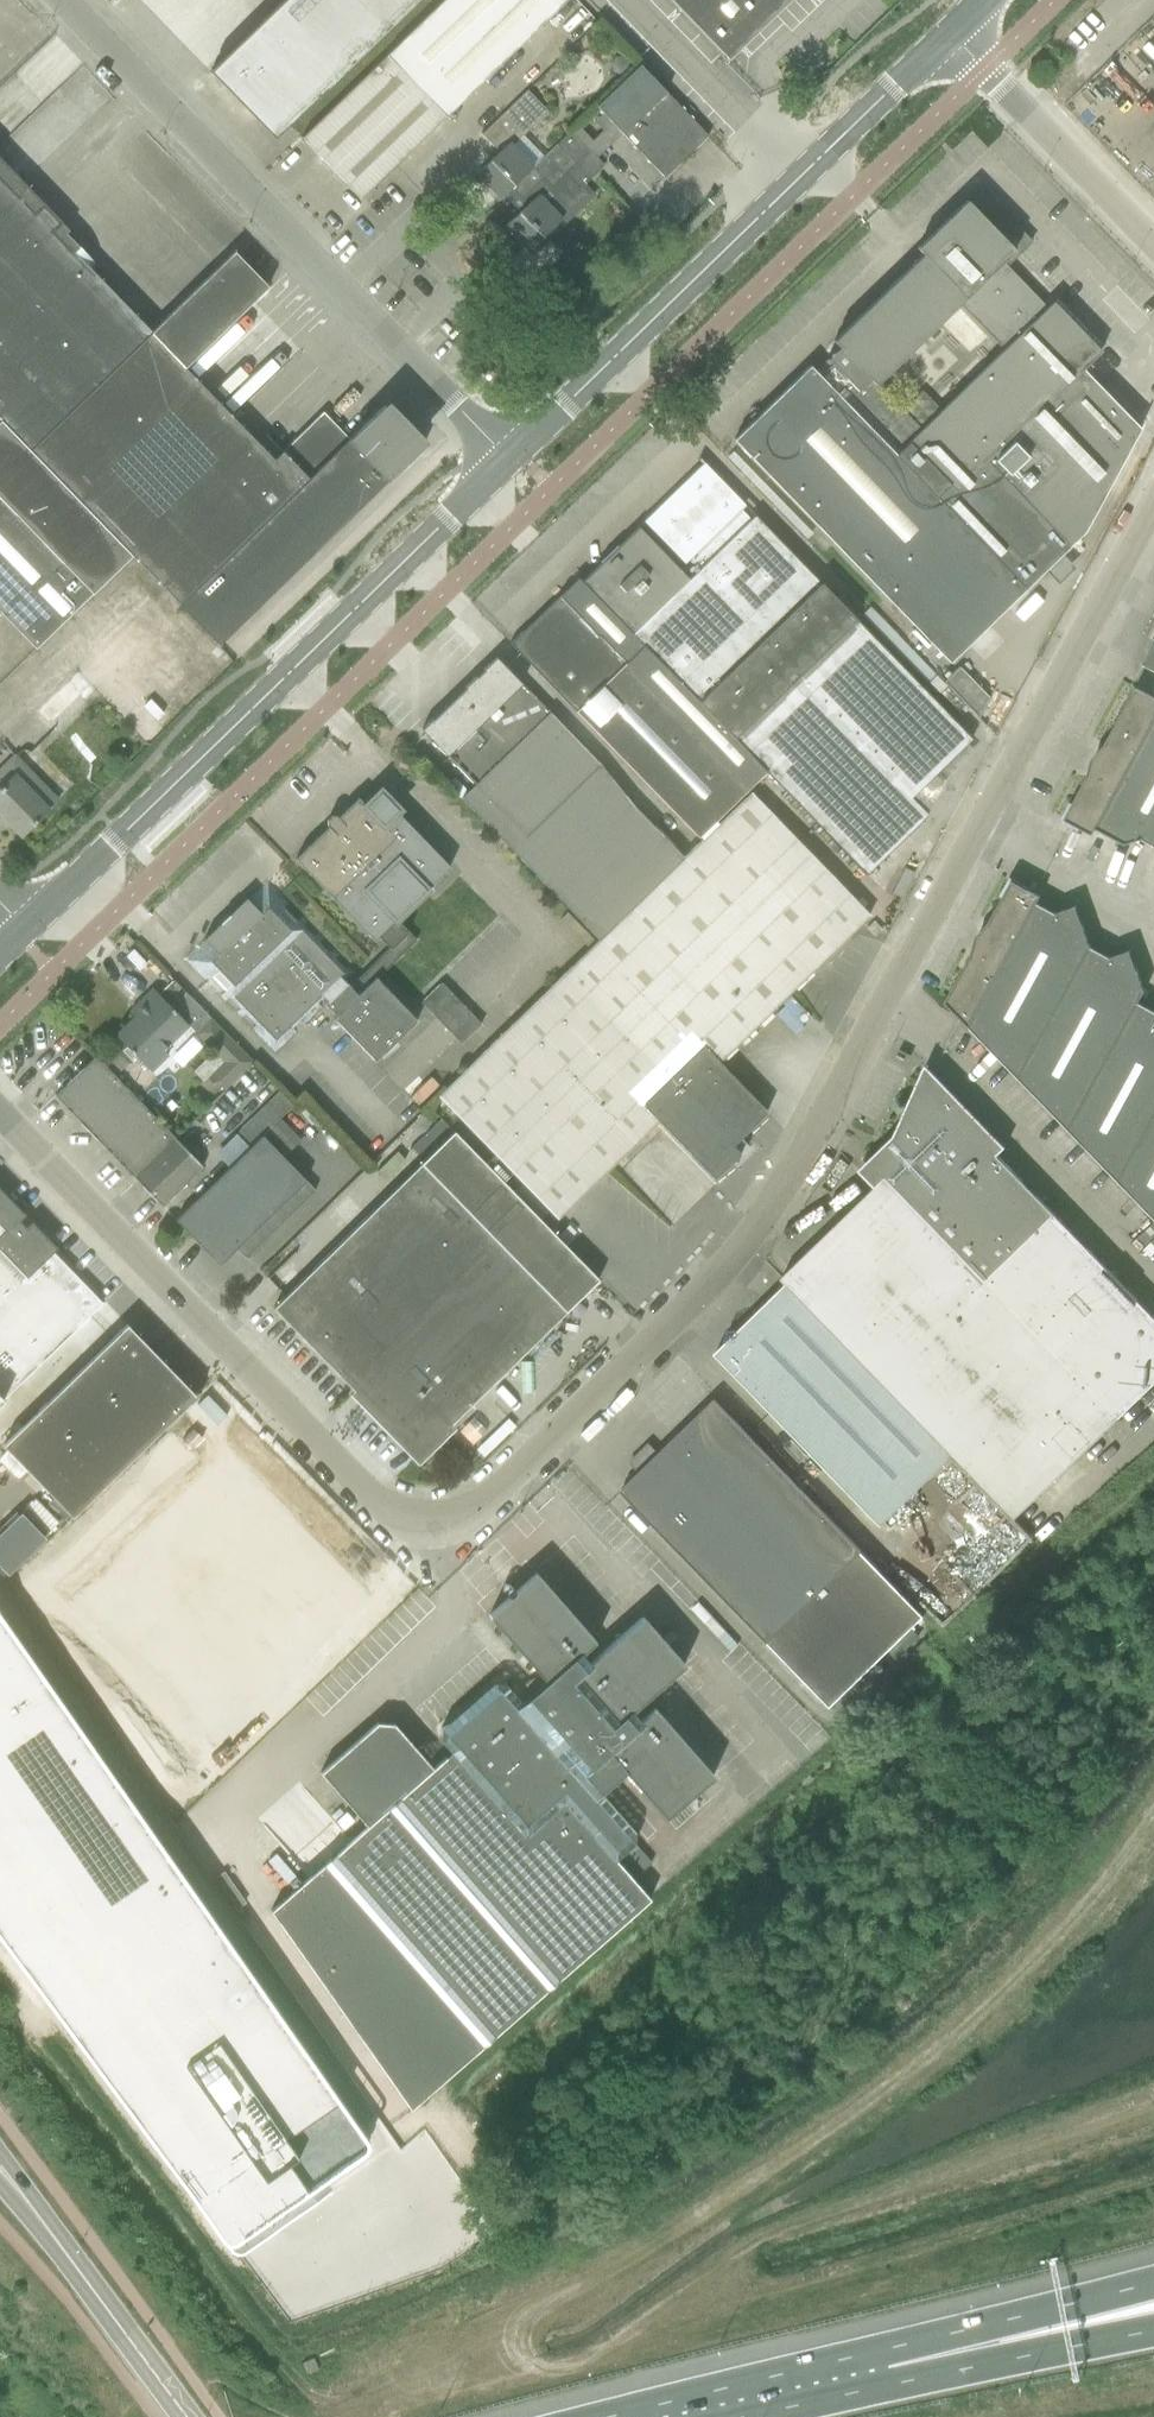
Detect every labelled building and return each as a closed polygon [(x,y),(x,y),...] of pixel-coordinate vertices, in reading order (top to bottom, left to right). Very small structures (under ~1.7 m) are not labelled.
[(417,0),(283,0),(210,72),(274,138),(417,0)] [(566,0),(443,0),(386,55),(446,117),(566,0)] [(727,60),(788,0),(669,0),(727,60)] [(361,199),(446,117),(386,55),(301,138),(361,199)] [(664,178),(708,136),(639,65),(596,107),(664,178)] [(512,146),(548,111),(527,90),(481,134),(499,152),(477,174),(500,198),(510,189),(533,167),(512,146)] [(589,127),(583,133),(592,142),(598,137),(589,127)] [(526,206),(505,226),(528,251),(586,194),(580,188),(603,165),(570,131),(543,157),(533,167),(510,189),(526,206)] [(29,451),(150,334),(52,231),(61,223),(0,159),(0,421),(29,451)] [(1000,236),(996,240),(986,230),(1004,213),(1003,212),(989,225),(966,201),(917,249),(922,254),(833,341),(839,347),(827,359),(832,364),(819,376),(809,366),(733,440),(949,663),(969,643),(977,653),(994,636),(985,627),(1044,570),(1057,584),(1073,569),(1060,555),(1069,546),(1085,532),(1143,423),(1141,422),(1138,427),(1082,369),(1100,351),(1052,302),(1047,308),(1002,262),(1014,250),(1000,236)] [(268,288),(234,253),(150,334),(29,451),(0,421),(0,499),(92,594),(131,556),(218,644),(421,447),(382,407),(347,440),(321,413),(272,460),(184,369),(268,288)] [(972,739),(745,505),(720,479),(707,467),(700,467),(682,485),(681,492),(673,500),(665,500),(647,518),(647,525),(659,538),(666,538),(669,540),(669,548),(681,560),(688,560),(698,570),(689,579),(638,527),(582,582),(578,578),(522,632),(522,631),(509,644),(698,838),(766,772),(865,875),(927,814),(911,798),(972,739)] [(35,648),(92,594),(0,499),(0,612),(35,648)] [(1142,664),(1153,671),(1153,643),(1142,664)] [(600,764),(503,665),(496,657),(488,664),(421,730),(475,786),(462,799),(598,939),(683,858),(596,768),(600,764)] [(978,719),(989,698),(959,666),(943,682),(978,719)] [(54,729),(95,690),(78,671),(36,711),(54,729)] [(163,730),(147,713),(115,681),(99,696),(148,745),(163,730)] [(1153,723),(1153,698),(1135,688),(1064,819),(1093,835),(1097,829),(1153,723)] [(1097,829),(1120,842),(1130,839),(1134,841),(1142,839),(1153,845),(1153,723),(1097,829)] [(57,801),(14,756),(0,770),(0,814),(21,836),(57,801)] [(869,915),(836,881),(749,793),(683,858),(598,939),(438,1095),(511,1171),(501,1181),(518,1198),(528,1189),(557,1218),(657,1121),(645,1108),(706,1049),(718,1062),(869,915)] [(398,917),(449,867),(378,794),(353,818),(345,810),(337,818),(336,816),(331,816),(326,821),(326,825),(328,827),(295,859),(373,941),(381,934),(392,945),(350,986),(347,983),(357,974),(349,966),(345,971),(333,959),(338,955),(333,950),(329,954),(318,943),(322,938),(318,933),(313,938),(302,926),(306,922),(302,917),(297,921),(283,907),(288,902),(267,881),(248,900),(246,899),(203,940),(205,942),(185,961),(206,982),(210,977),(224,992),(220,996),(224,1001),(229,997),(240,1008),(236,1013),(240,1018),(245,1013),(256,1025),(252,1029),(275,1053),(296,1033),(291,1028),(297,1023),(302,1027),(321,1008),(317,1004),(323,998),(338,1013),(335,1016),(377,1059),(419,1017),(379,976),(418,938),(398,917)] [(1037,903),(1040,897),(1012,880),(945,1003),(969,1027),(1037,903)] [(1075,906),(1056,914),(1037,903),(969,1027),(1018,1078),(1090,947),(1075,906)] [(1129,951),(1110,958),(1090,947),(1018,1078),(1069,1130),(1138,1003),(1144,991),(1129,951)] [(141,1011),(116,1035),(126,1046),(135,1056),(151,1071),(168,1054),(163,1049),(188,1025),(158,994),(153,989),(136,1006),(141,1011)] [(1138,1003),(1069,1130),(1118,1181),(1153,1116),(1153,1011),(1138,1003)] [(210,1018),(195,1032),(214,1051),(224,1062),(210,1075),(224,1089),(252,1062),(210,1018)] [(126,1046),(110,1062),(119,1071),(135,1056),(126,1046)] [(767,1112),(718,1062),(706,1049),(645,1108),(657,1121),(714,1179),(748,1146),(740,1138),(767,1112)] [(214,1051),(193,1071),(203,1082),(210,1075),(224,1062),(223,1061),(214,1051)] [(203,1167),(179,1142),(95,1056),(54,1096),(162,1207),(203,1167)] [(1005,1147),(926,1065),(894,1136),(859,1170),(876,1188),(781,1278),(787,1284),(953,1456),(1015,1520),(1153,1384),(1153,1317),(1021,1181),(997,1156),(1005,1147)] [(1118,1181),(1153,1218),(1153,1116),(1118,1181)] [(279,1119),(261,1137),(281,1158),(299,1140),(279,1119)] [(518,1198),(501,1181),(453,1132),(273,1308),(353,1390),(349,1394),(365,1410),(361,1413),(362,1414),(366,1411),(417,1464),(454,1427),(451,1424),(598,1280),(531,1211),(518,1198)] [(281,1158),(261,1137),(260,1136),(175,1220),(193,1238),(198,1233),(206,1242),(205,1243),(204,1244),(204,1246),(204,1247),(204,1248),(204,1249),(205,1251),(206,1252),(219,1265),(236,1248),(244,1257),(312,1190),(281,1158)] [(104,1303),(53,1251),(59,1246),(34,1220),(27,1228),(19,1221),(27,1213),(0,1185),(0,1406),(104,1303)] [(1015,1520),(953,1456),(787,1284),(715,1353),(883,1526),(953,1457),(1014,1520),(1015,1520)] [(196,1393),(194,1394),(126,1324),(1,1446),(69,1516),(197,1395),(196,1393)] [(831,1707),(924,1616),(714,1400),(659,1453),(650,1444),(630,1463),(639,1473),(620,1491),(831,1707)] [(193,1474),(67,1596),(119,1650),(213,1747),(339,1626),(373,1593),(348,1568),(279,1496),(251,1467),(227,1442),(193,1474)] [(20,1515),(0,1535),(0,1565),(9,1574),(44,1540),(20,1515)] [(594,1640),(537,1575),(535,1574),(489,1615),(489,1617),(545,1682),(522,1702),(504,1683),(493,1682),(473,1700),(467,1693),(454,1704),(460,1710),(440,1728),(440,1740),(451,1752),(432,1768),(394,1724),(376,1723),(320,1773),(367,1826),(270,1911),(410,2109),(649,1900),(616,1862),(634,1846),(635,1831),(601,1793),(624,1773),(664,1819),(713,1777),(654,1710),(640,1722),(631,1712),(684,1665),(643,1618),(641,1618),(589,1663),(581,1654),(594,1642),(594,1640)] [(119,2096),(222,2237),(222,2238),(223,2238),(224,2239),(225,2239),(225,2240),(226,2240),(227,2240),(228,2241),(229,2241),(230,2241),(231,2241),(231,2240),(232,2240),(233,2240),(234,2240),(234,2239),(235,2239),(361,2151),(362,2151),(362,2150),(363,2150),(363,2149),(364,2148),(364,2147),(365,2147),(365,2146),(365,2145),(365,2144),(365,2143),(365,2142),(365,2141),(365,2140),(365,2139),(364,2139),(364,2138),(349,2117),(350,2117),(0,1616),(0,1931),(119,2096)] [(459,2214),(420,2148),(355,2187),(394,2253),(459,2214)] [(372,2271),(311,2285),(317,2310),(428,2284),(419,2245),(369,2257),(372,2271)]
